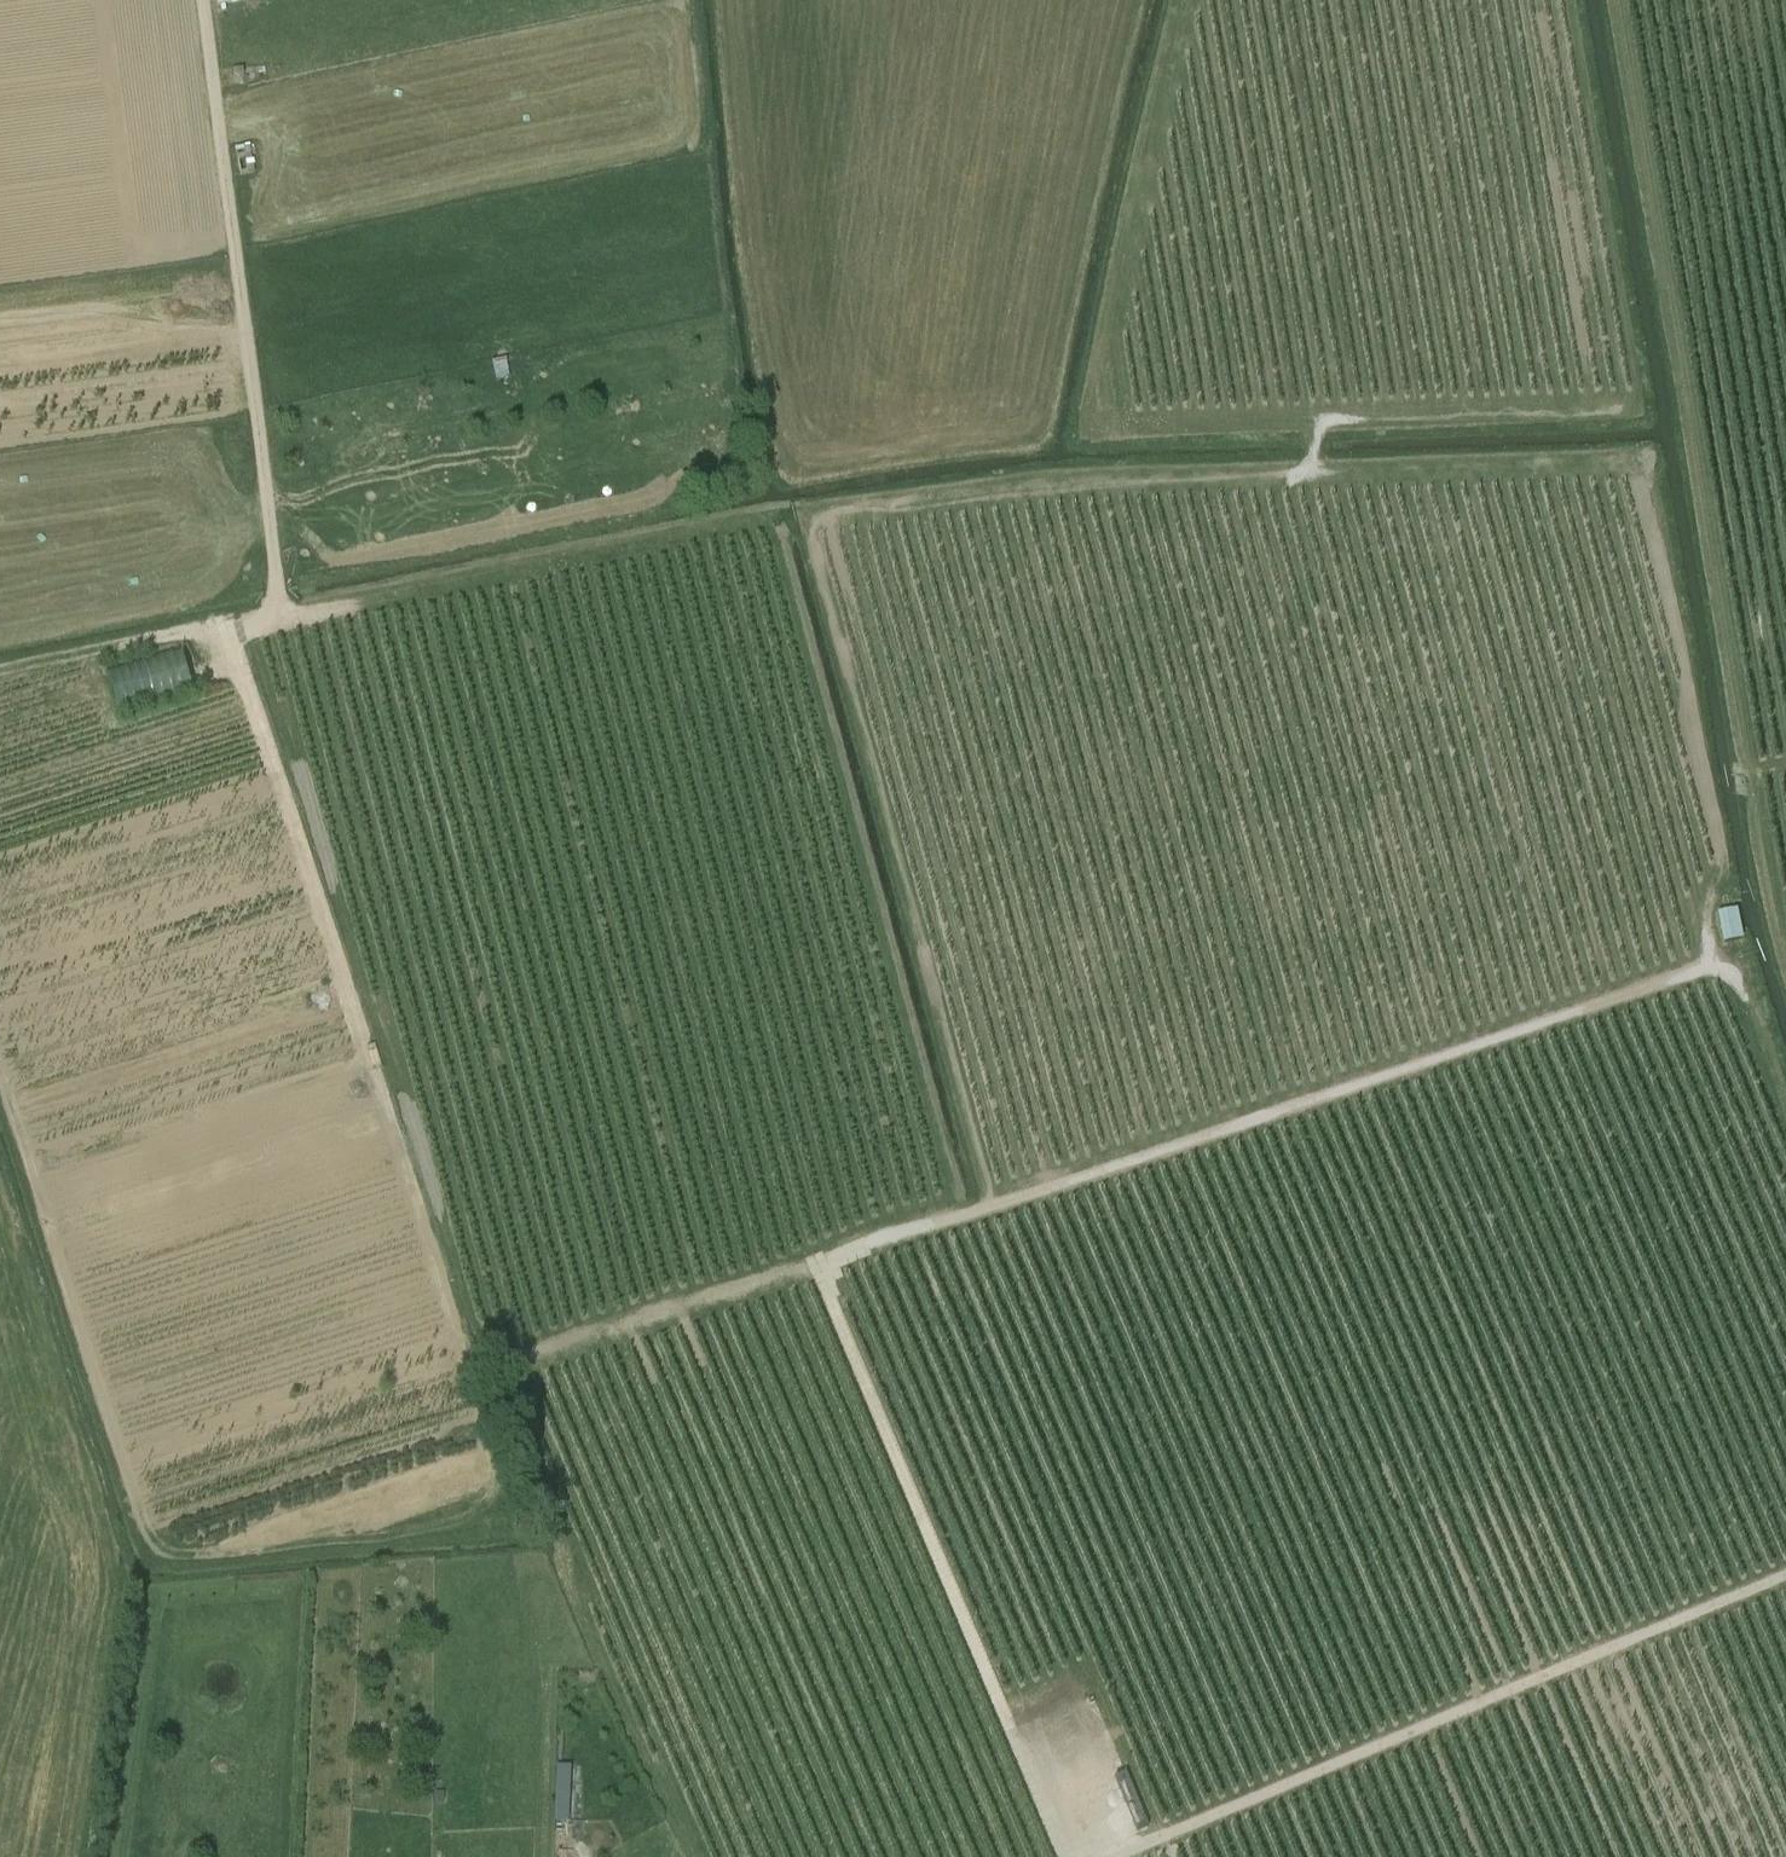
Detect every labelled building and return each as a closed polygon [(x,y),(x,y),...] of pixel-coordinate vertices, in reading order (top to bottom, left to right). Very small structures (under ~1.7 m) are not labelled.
[(256,143),(239,145),(242,172),(259,170),(256,143)] [(115,667),(127,711),(201,692),(190,648),(115,667)] [(1728,941),(1749,938),(1744,907),(1723,910),(1728,941)] [(573,1820),(574,1765),(561,1764),(559,1819),(573,1820)]
